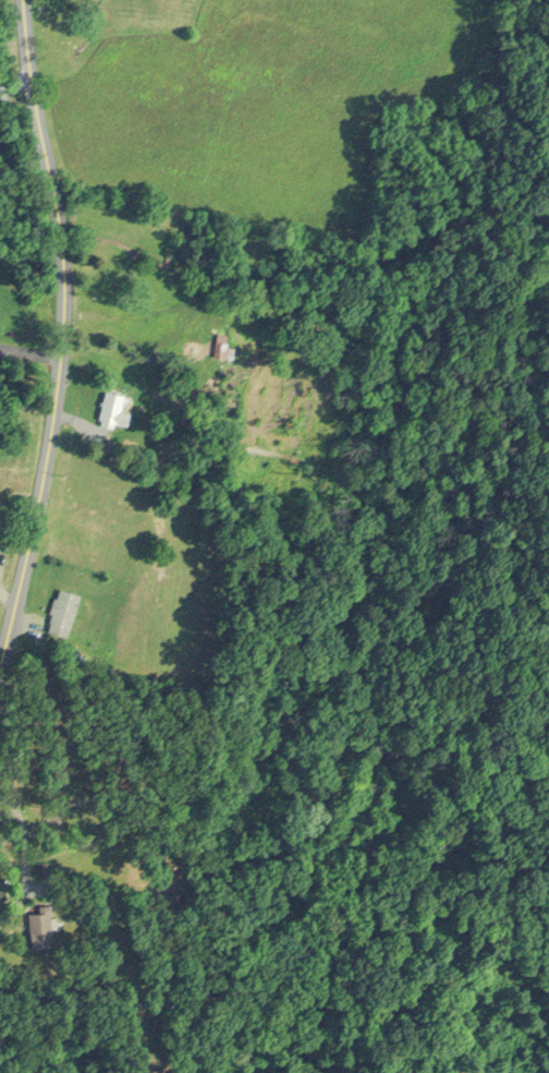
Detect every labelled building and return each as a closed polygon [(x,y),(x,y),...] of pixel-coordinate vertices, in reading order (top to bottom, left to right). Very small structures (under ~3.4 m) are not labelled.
[(233,354),(233,341),(216,341),(216,354),(233,354)] [(104,423),(131,422),(130,408),(125,409),(124,389),(102,390),(104,423)] [(46,627),(68,634),(82,592),(60,585),(46,627)]
